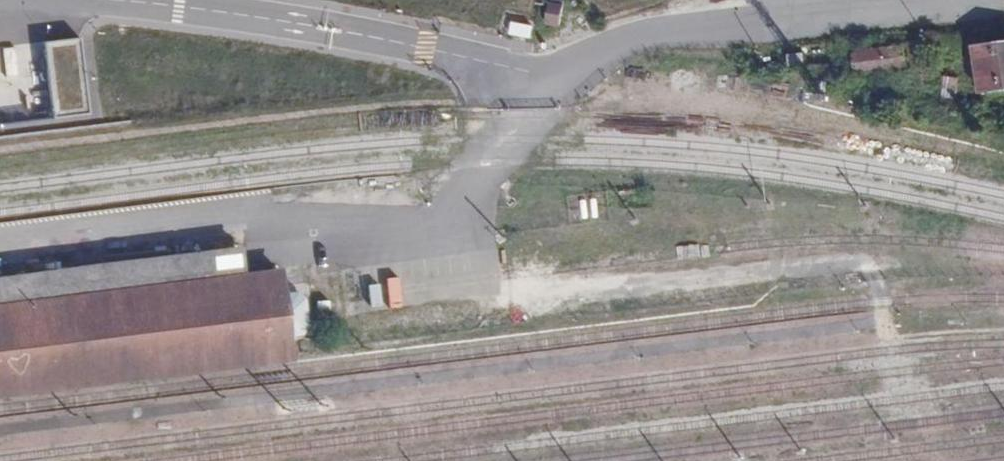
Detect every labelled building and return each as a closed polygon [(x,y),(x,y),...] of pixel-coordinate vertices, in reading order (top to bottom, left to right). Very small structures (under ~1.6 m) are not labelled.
[(550,3),(545,24),(558,27),(563,6),(550,3)] [(77,30),(40,35),(50,108),(86,103),(77,30)] [(922,44),(846,52),(849,77),(903,71),(905,87),(927,84),(922,44)] [(968,50),(973,98),(1003,95),(1003,47),(968,50)] [(583,219),(599,218),(597,199),(581,201),(583,219)] [(0,269),(0,380),(286,345),(272,235),(0,269)] [(409,296),(382,299),(386,331),(413,327),(409,296)] [(362,301),(347,303),(350,321),(365,319),(362,301)]
